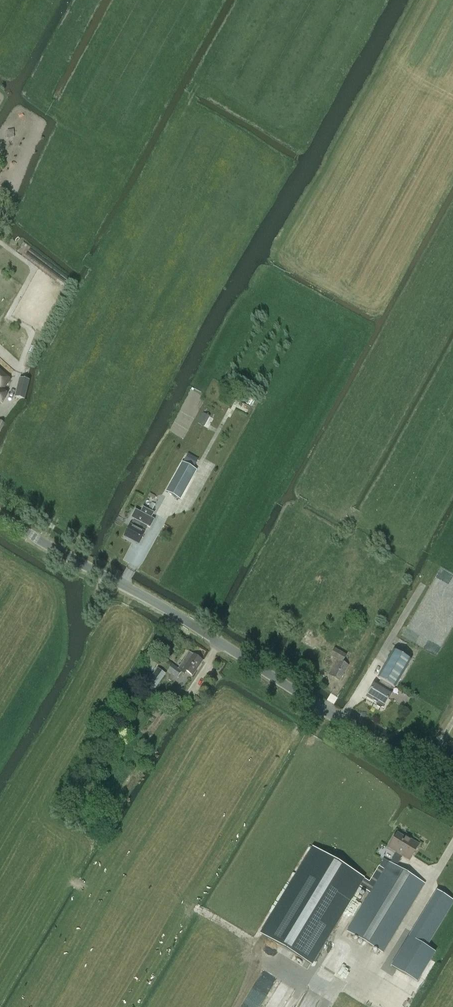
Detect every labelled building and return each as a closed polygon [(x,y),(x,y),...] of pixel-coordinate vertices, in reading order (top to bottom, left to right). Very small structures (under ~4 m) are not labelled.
[(7,130),(6,135),(6,138),(14,137),(14,133),(14,129),(7,130)] [(3,390),(10,380),(10,379),(0,371),(0,388),(3,390)] [(25,400),(29,380),(19,378),(15,398),(25,400)] [(203,413),(199,423),(204,425),(208,415),(203,413)] [(182,462),(166,492),(180,500),(197,470),(182,462)] [(130,526),(125,537),(139,544),(144,533),(147,527),(150,528),(155,519),(149,517),(152,512),(143,507),(140,512),(135,510),(131,518),(134,520),(131,526),(130,526)] [(327,609),(322,622),(331,626),(336,613),(327,609)] [(343,662),(346,655),(335,649),(331,656),(338,660),(329,675),(340,681),(348,666),(343,662)] [(395,688),(411,661),(394,651),(378,678),(381,680),(378,685),(375,683),(366,697),(376,703),(376,704),(377,706),(381,708),(383,708),(383,707),(384,708),(392,694),(389,692),(392,687),(395,688)] [(193,676),(203,661),(189,652),(178,669),(172,665),(168,672),(173,675),(169,681),(174,684),(182,673),(185,675),(187,672),(193,676)] [(152,656),(145,667),(152,672),(159,661),(152,656)] [(155,689),(166,674),(158,668),(147,683),(155,689)] [(409,861),(419,845),(410,839),(409,840),(397,833),(388,848),(396,853),(390,863),(389,862),(384,870),(370,893),(347,931),(382,953),(424,884),(396,867),(402,856),(409,861)] [(369,882),(313,848),(261,934),(311,964),(358,886),(370,893),(384,870),(379,866),(369,882)] [(452,903),(452,901),(437,891),(409,937),(426,947),(452,903)]
